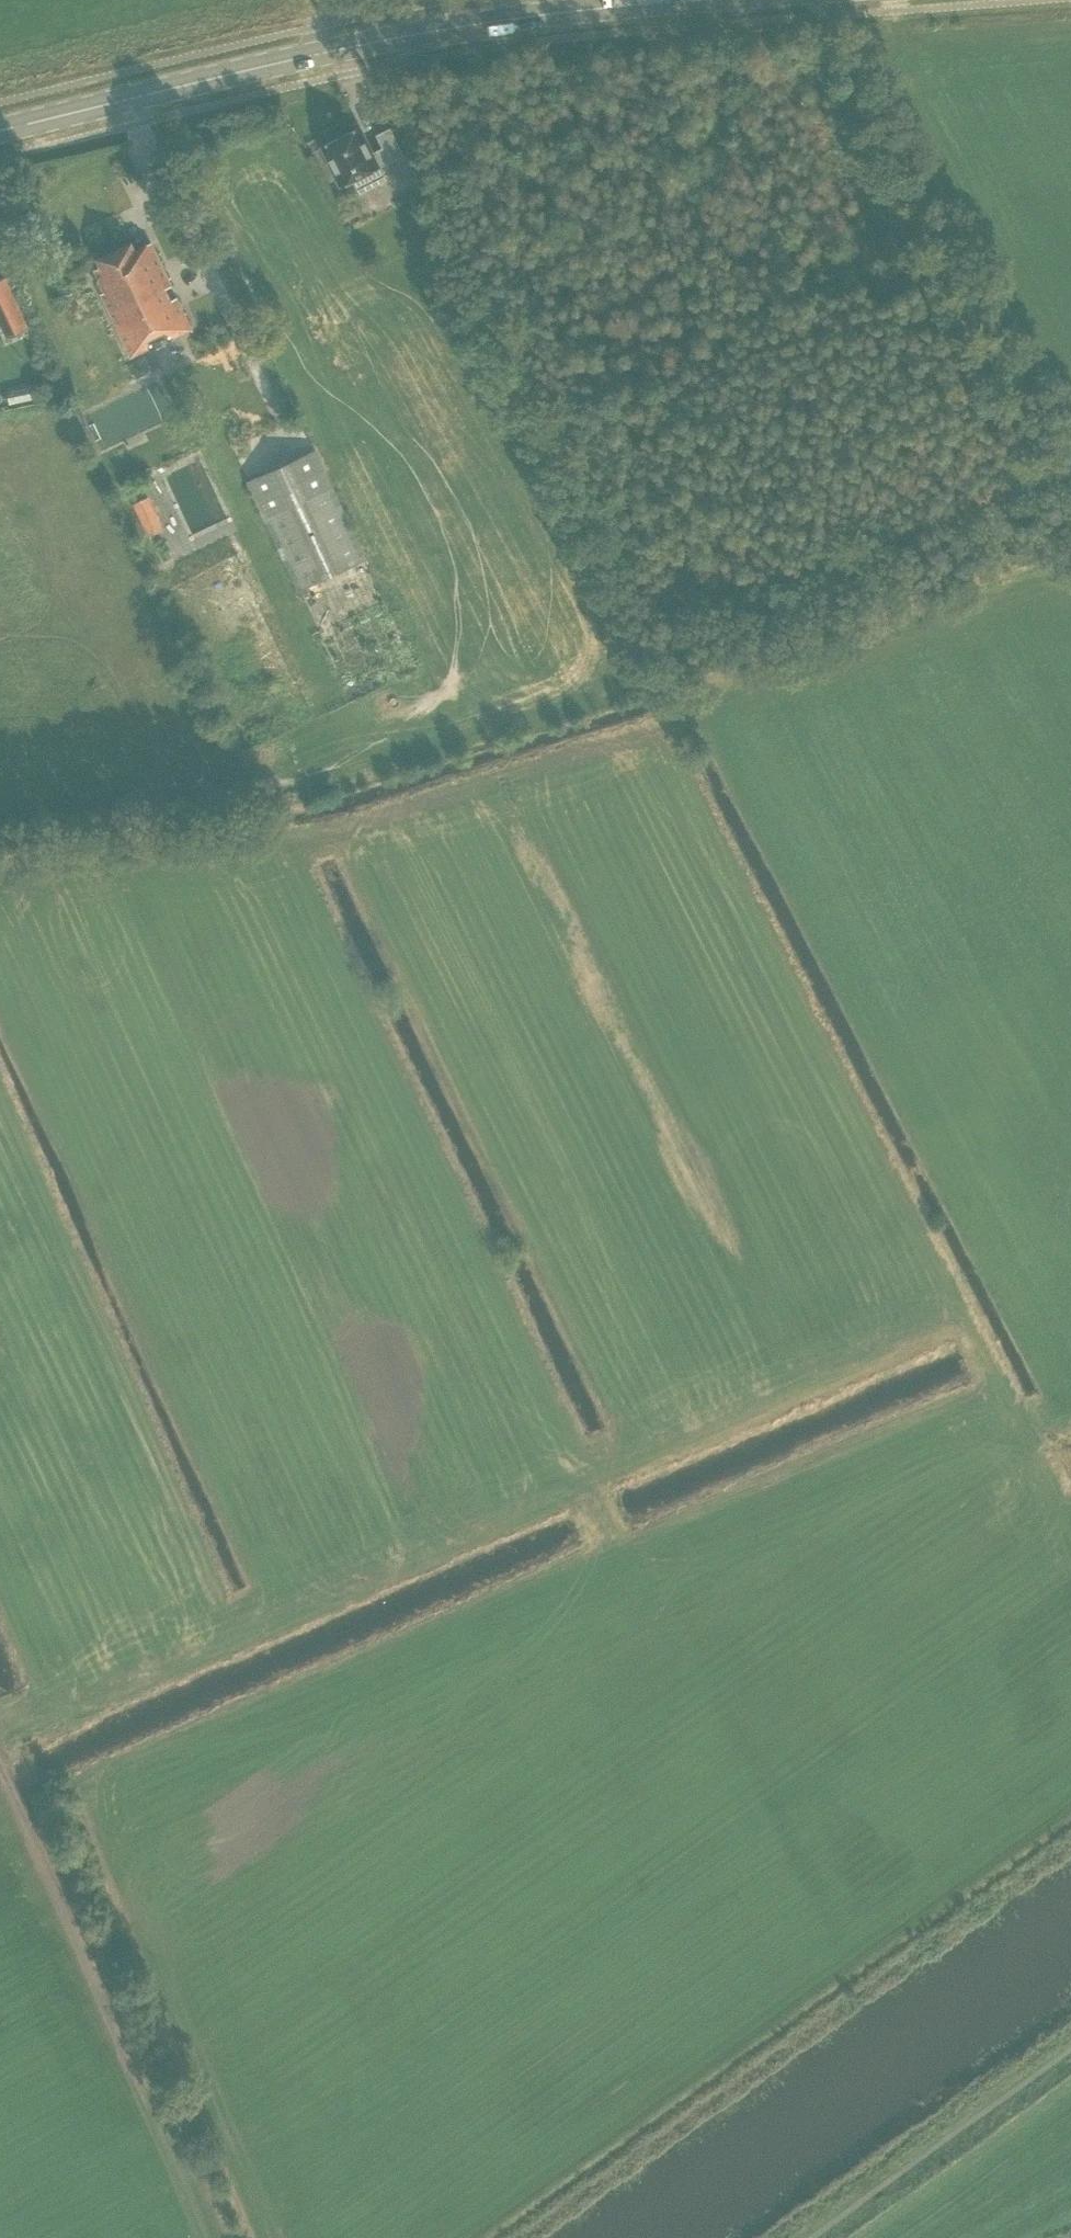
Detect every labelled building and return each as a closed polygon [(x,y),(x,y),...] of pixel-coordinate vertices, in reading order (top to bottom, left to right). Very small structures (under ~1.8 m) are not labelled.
[(331,162),(329,163),(341,188),(354,182),(360,195),(388,181),(381,167),(405,156),(391,128),(377,135),(382,146),(371,151),(360,128),(324,146),(331,162)] [(101,266),(95,269),(105,291),(107,291),(101,293),(131,356),(149,348),(148,339),(166,331),(173,336),(191,328),(177,298),(171,300),(166,288),(171,286),(151,242),(135,250),(132,242),(98,258),(101,266)] [(4,276),(0,278),(0,323),(7,338),(29,327),(4,276)] [(247,481),(298,590),(368,558),(316,448),(247,481)]
